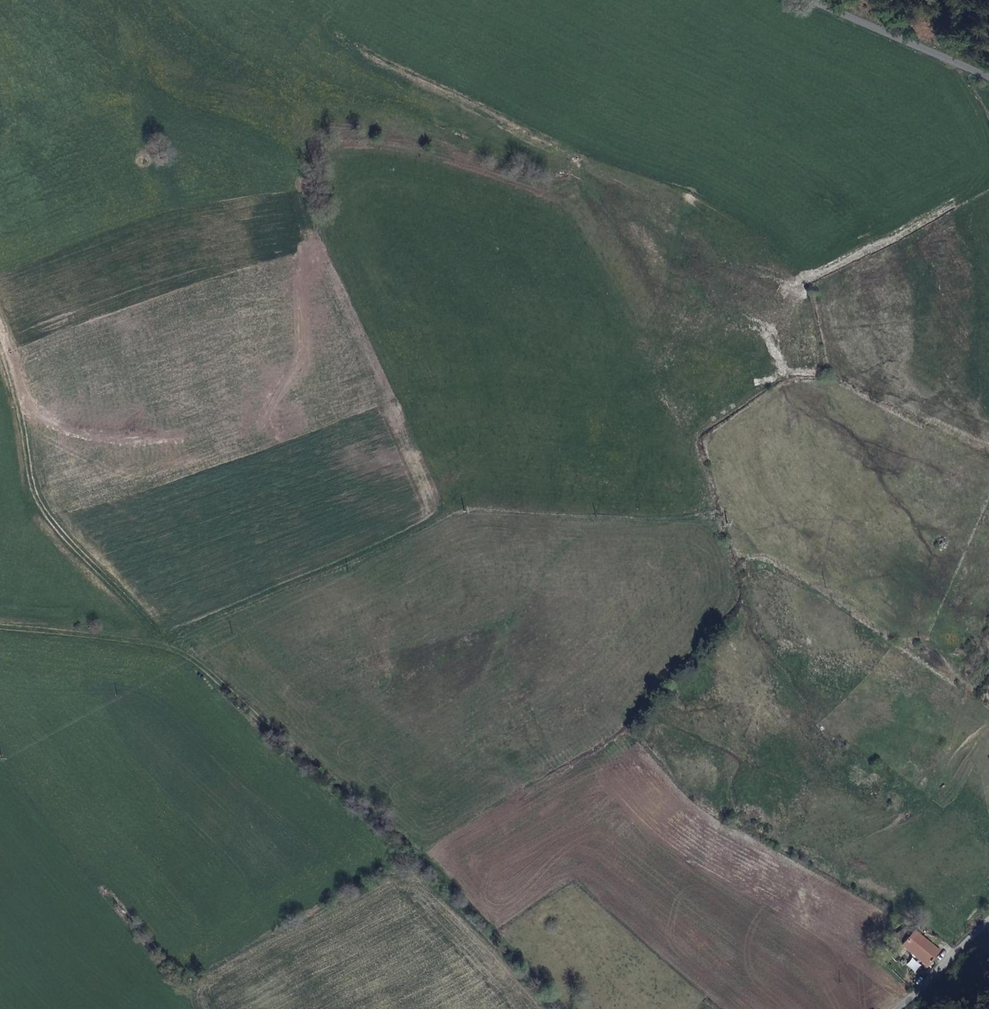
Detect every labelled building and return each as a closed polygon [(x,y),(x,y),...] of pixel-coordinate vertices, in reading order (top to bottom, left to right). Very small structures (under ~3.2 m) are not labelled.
[(928,964),(939,950),(914,931),(903,945),(928,964)]
